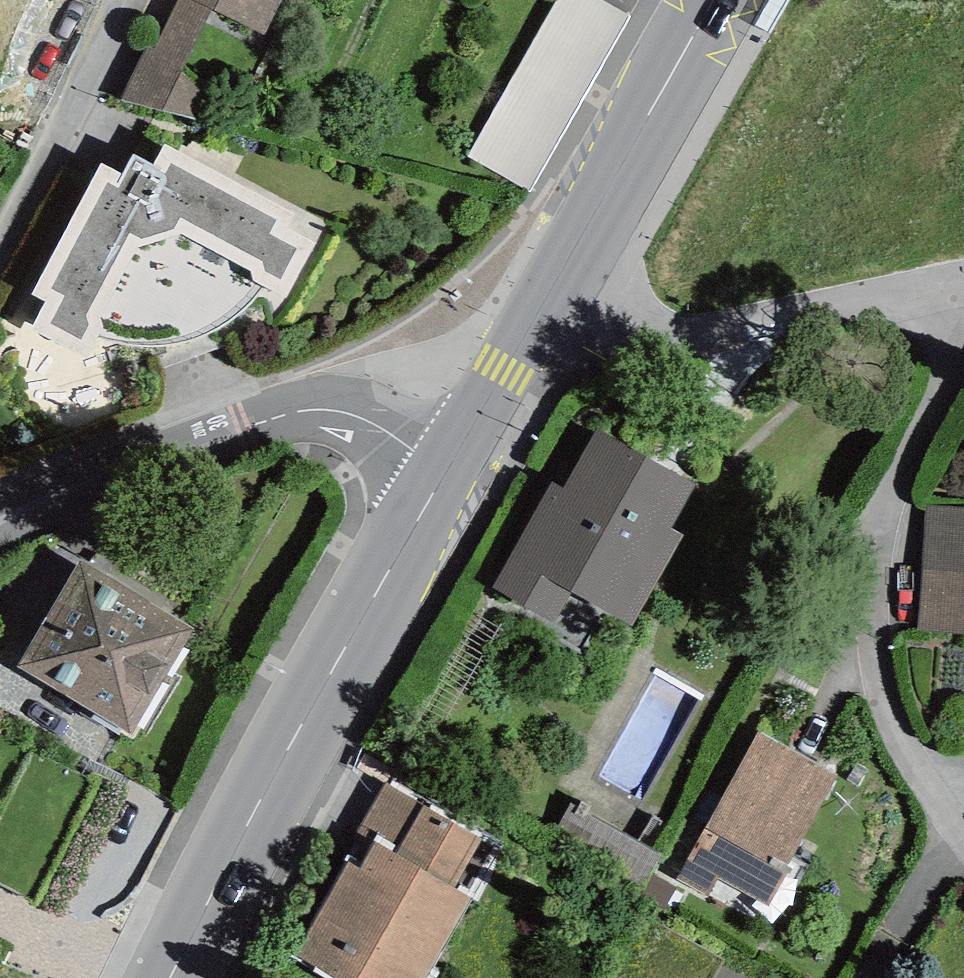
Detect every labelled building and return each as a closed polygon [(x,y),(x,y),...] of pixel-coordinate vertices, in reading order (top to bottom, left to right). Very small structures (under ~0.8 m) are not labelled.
[(196,120),(205,97),(181,73),(213,11),(191,0),(179,0),(156,48),(148,45),(121,101),(196,120)] [(283,0),(191,0),(213,11),(265,37),(283,0)] [(601,0),(556,0),(467,157),(529,191),(629,17),(601,0)] [(102,163),(32,295),(44,303),(32,328),(87,358),(98,338),(106,340),(116,343),(124,344),(136,345),(147,346),(159,346),(175,346),(191,342),(208,336),(225,325),(236,318),(246,310),(256,298),(264,288),(287,299),(316,245),(287,228),(295,216),(165,144),(154,166),(134,154),(123,174),(102,163)] [(553,481),(493,588),(555,623),(572,593),(632,626),(684,535),(673,529),(697,486),(599,428),(564,488),(553,481)] [(925,505),(917,632),(963,634),(963,507),(925,505)] [(18,667),(131,737),(194,630),(80,562),(18,667)] [(758,732),(677,879),(708,896),(717,879),(769,906),(787,873),(785,871),(837,776),(758,732)] [(386,783),(357,832),(362,835),(298,955),(341,977),(426,977),(471,898),(454,889),(482,839),(386,783)] [(641,890),(662,855),(571,803),(551,840),(641,890)] [(664,910),(677,889),(655,875),(641,895),(664,910)]
